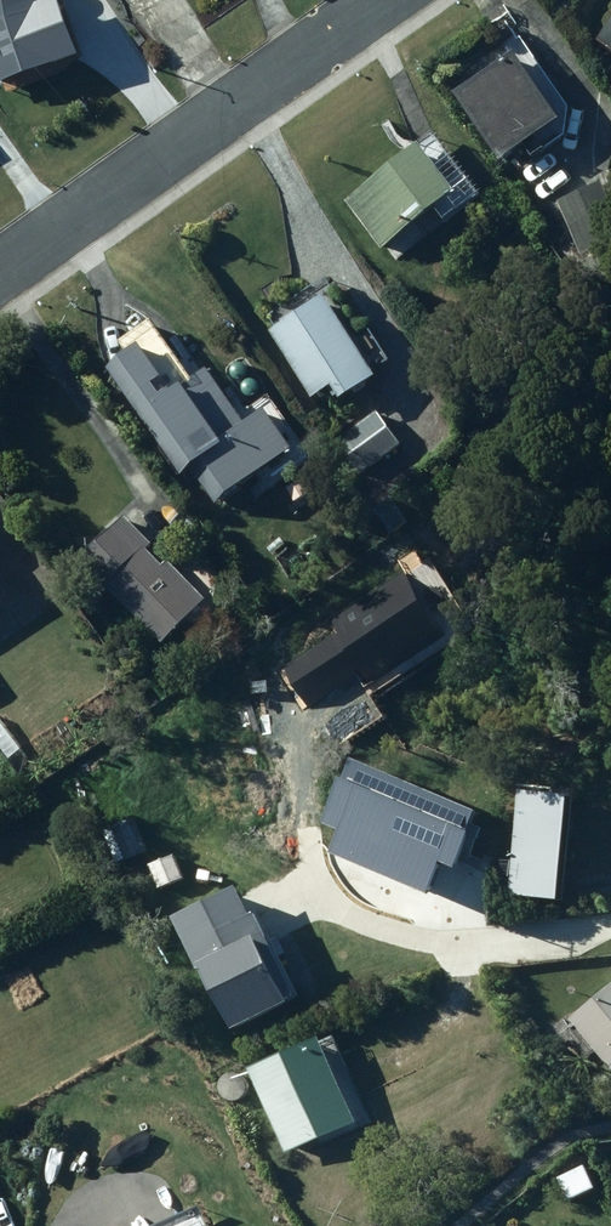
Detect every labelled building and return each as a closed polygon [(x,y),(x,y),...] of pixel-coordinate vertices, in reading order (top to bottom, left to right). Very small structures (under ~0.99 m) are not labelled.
[(6,88),(67,66),(46,5),(45,0),(0,0),(0,71),(6,88)] [(476,84),(461,95),(511,164),(534,148),(541,159),(574,136),(567,127),(572,123),(566,115),(574,109),(523,37),(470,76),(476,84)] [(443,136),(350,202),(386,253),(447,210),(455,222),(488,199),(443,136)] [(563,203),(590,261),(610,251),(610,194),(606,183),(563,203)] [(283,332),(277,336),(321,401),(340,388),(351,404),(386,381),(381,373),(396,362),(375,332),(369,336),(333,284),(295,310),(290,303),(272,315),(283,332)] [(124,344),(135,359),(117,371),(190,477),(199,471),(223,505),(302,451),(275,412),(252,428),(213,371),(197,382),(156,322),(124,344)] [(405,446),(381,414),(352,436),(376,468),(405,446)] [(86,559),(169,644),(210,603),(171,564),(167,567),(151,551),(155,547),(127,519),(86,559)] [(10,596),(0,582),(0,603),(10,596)] [(225,663),(205,679),(222,700),(241,684),(225,663)] [(8,749),(13,757),(20,752),(15,744),(8,749)] [(531,797),(519,898),(567,904),(579,802),(531,797)] [(299,1004),(306,1000),(266,919),(261,921),(247,893),(186,924),(212,976),(215,975),(245,1035),(300,1007),(299,1004)] [(566,1036),(586,1061),(600,1050),(610,1064),(610,996),(578,1023),(580,1025),(566,1036)] [(260,1076),(295,1155),(365,1124),(330,1045),(260,1076)] [(581,1181),(575,1168),(559,1175),(565,1188),(581,1181)] [(220,1207),(168,1225),(227,1225),(220,1207)]
